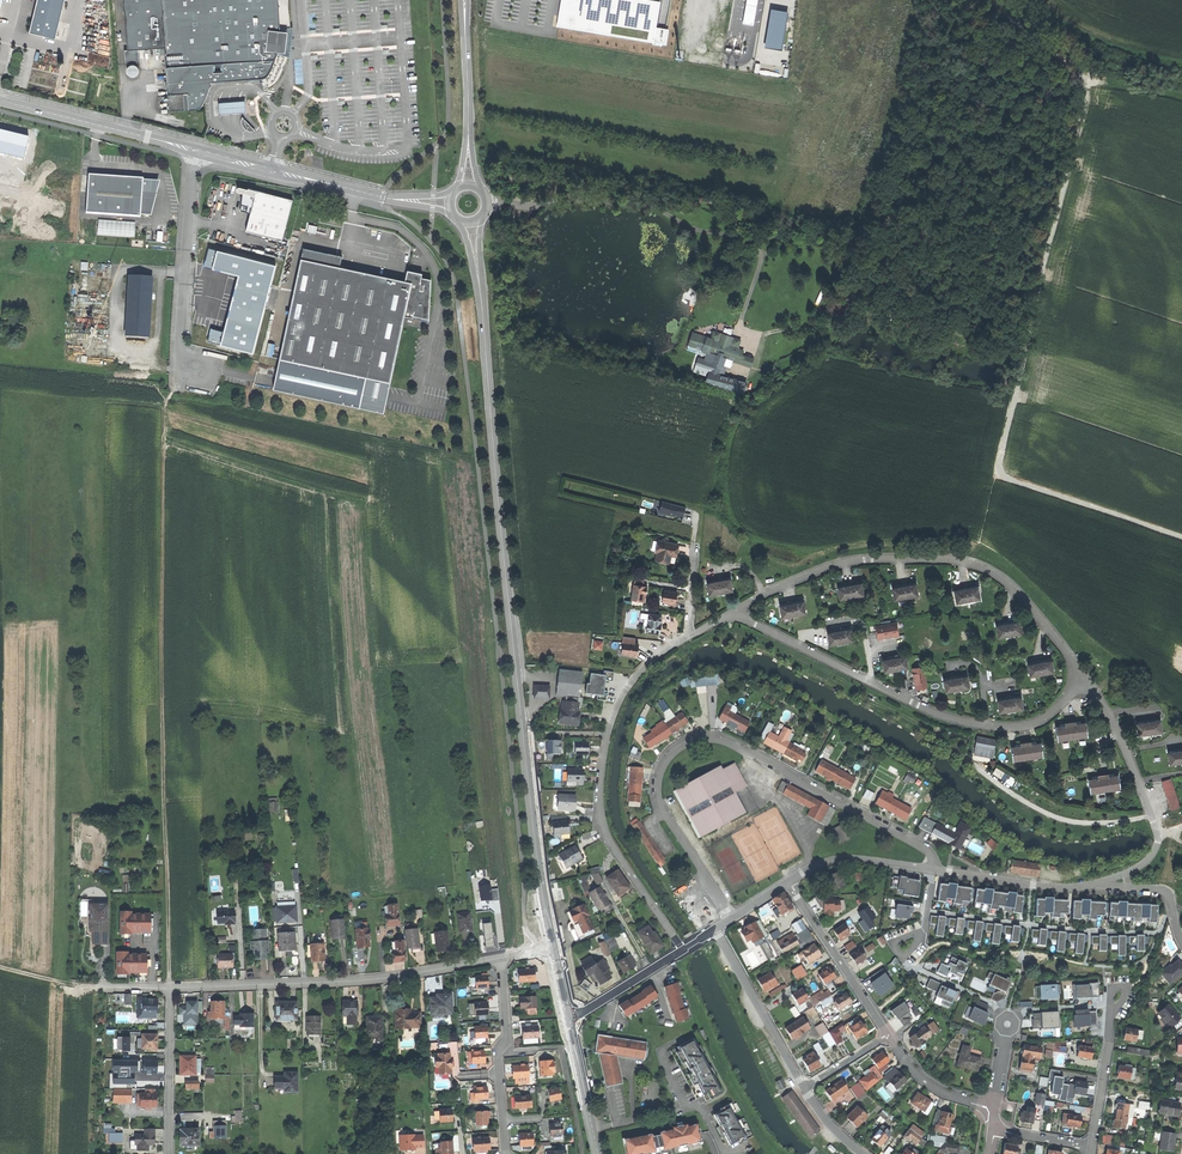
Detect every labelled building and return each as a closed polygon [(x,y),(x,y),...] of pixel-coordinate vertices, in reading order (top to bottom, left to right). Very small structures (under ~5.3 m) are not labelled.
[(29,33),(55,39),(65,0),(37,0),(29,33)] [(169,112),(197,110),(198,109),(200,108),(202,105),(207,95),(207,91),(209,90),(211,82),(264,79),(264,78),(266,78),(268,76),(270,74),(273,68),(277,56),(278,57),(278,54),(276,53),(276,51),(276,49),(280,49),(280,48),(284,49),(284,42),(285,36),(282,35),(282,34),(278,33),(279,30),(282,30),(281,29),(281,28),(279,0),(124,0),(127,50),(124,50),(126,65),(140,64),(139,49),(159,48),(165,48),(165,55),(169,112)] [(655,30),(655,28),(659,2),(651,1),(646,0),(562,0),(559,14),(557,26),(666,45),(668,32),(655,30)] [(788,17),(770,13),(765,43),(783,46),(788,17)] [(135,76),(137,75),(138,73),(139,70),(138,68),(136,66),(134,65),(131,65),(129,66),(128,68),(127,70),(127,73),(129,75),(132,76),(135,76)] [(226,114),(247,113),(246,101),(226,102),(219,103),(220,115),(226,114)] [(255,131),(242,117),(241,121),(242,125),(244,128),(246,130),(249,131),(252,132),(255,131)] [(24,159),(29,138),(0,131),(0,153),(24,159)] [(141,217),(141,214),(143,182),(143,179),(114,177),(89,175),(86,213),(141,217)] [(149,182),(143,182),(141,214),(150,214),(157,186),(152,186),(149,182)] [(251,211),(257,191),(248,189),(240,187),(239,187),(237,188),(237,189),(237,190),(237,191),(238,192),(239,192),(243,193),(248,194),(246,210),(251,211)] [(292,200),(257,191),(251,211),(250,219),(246,231),(282,241),(292,200)] [(250,213),(251,211),(246,210),(248,194),(243,193),(240,211),(250,213)] [(135,223),(98,220),(97,235),(134,237),(135,223)] [(308,232),(317,234),(318,227),(309,225),(308,232)] [(207,343),(253,354),(276,266),(208,248),(204,267),(238,276),(224,333),(211,329),(207,343)] [(304,248),(301,259),(340,267),(342,256),(304,248)] [(412,282),(405,281),(340,267),(301,259),(280,359),(391,382),(405,316),(412,282)] [(407,270),(405,281),(412,282),(405,316),(413,318),(413,316),(428,319),(430,281),(423,280),(421,279),(422,273),(407,270)] [(127,337),(149,338),(152,278),(130,276),(127,337)] [(822,313),(834,318),(842,303),(831,297),(822,313)] [(717,332),(714,341),(720,343),(723,334),(717,332)] [(709,372),(709,373),(719,376),(725,358),(728,350),(729,345),(727,344),(728,342),(722,340),(721,343),(720,343),(714,341),(692,334),(688,346),(713,354),(711,362),(698,358),(695,367),(709,372)] [(738,339),(723,334),(720,343),(721,343),(722,340),(728,342),(727,344),(729,345),(728,350),(733,352),(731,359),(751,366),(752,360),(740,356),(742,350),(738,349),(741,340),(738,339)] [(273,356),(275,343),(269,342),(267,355),(273,356)] [(391,382),(280,359),(274,391),(385,413),(385,409),(387,402),(389,394),(390,387),(391,382)] [(706,383),(742,395),(745,385),(719,376),(709,373),(706,383)] [(661,503),(658,513),(682,519),(684,509),(661,503)] [(657,561),(670,563),(672,555),(676,556),(677,552),(679,544),(659,541),(657,552),(658,552),(657,561)] [(731,580),(720,582),(721,593),(727,592),(733,591),(731,580)] [(708,584),(710,595),(716,594),(721,593),(720,582),(708,584)] [(643,585),(634,584),(632,598),(644,599),(645,594),(645,591),(647,591),(647,587),(645,586),(646,586),(643,585)] [(861,584),(849,586),(851,597),(863,595),(861,584)] [(916,585),(904,587),(906,598),(918,596),(916,585)] [(840,600),(851,597),(849,586),(838,589),(840,600)] [(906,598),(904,587),(893,589),(895,600),(906,598)] [(978,588),(967,590),(968,601),(980,599),(978,588)] [(955,592),(957,603),(968,601),(967,590),(955,592)] [(664,596),(663,602),(670,603),(670,605),(675,606),(676,600),(677,592),(664,591),(664,596)] [(669,606),(670,605),(670,603),(663,602),(664,596),(659,595),(658,604),(669,606)] [(803,602),(791,604),(794,615),(805,613),(803,602)] [(780,606),(782,618),(794,615),(791,604),(780,606)] [(647,631),(660,633),(661,628),(661,623),(660,623),(661,620),(661,615),(649,614),(647,631)] [(1020,622),(1008,624),(1010,635),(1022,633),(1020,622)] [(1008,624),(997,626),(999,637),(1010,635),(1008,624)] [(852,630),(840,632),(842,643),(848,642),(854,641),(852,630)] [(840,632),(828,634),(830,645),(836,644),(842,643),(840,632)] [(603,641),(595,640),(594,649),(602,650),(603,641)] [(624,654),(638,656),(638,650),(639,645),(635,644),(625,643),(624,654)] [(906,656),(894,658),(896,669),(903,668),(908,667),(906,656)] [(883,660),(885,671),(890,670),(896,669),(894,658),(883,660)] [(1051,661),(1040,663),(1042,674),(1053,672),(1051,661)] [(1028,665),(1030,676),(1042,674),(1040,663),(1028,665)] [(912,668),(916,689),(928,687),(924,666),(912,668)] [(566,696),(579,697),(582,673),(559,670),(556,694),(566,696)] [(603,676),(590,674),(589,684),(587,684),(586,689),(585,694),(595,695),(597,695),(596,700),(605,701),(606,697),(607,697),(608,692),(604,691),(605,685),(605,681),(612,682),(614,673),(604,671),(603,676)] [(679,676),(680,686),(690,685),(690,686),(719,685),(718,674),(679,676)] [(967,676),(955,678),(957,689),(963,688),(969,687),(967,676)] [(955,678),(944,680),(946,691),(951,690),(957,689),(955,678)] [(550,686),(534,685),(534,699),(550,700),(550,686)] [(577,712),(579,697),(566,696),(565,703),(564,710),(562,710),(561,710),(560,723),(577,725),(578,717),(578,712),(577,712)] [(1021,697),(1009,699),(1011,710),(1017,709),(1022,708),(1021,697)] [(1009,699),(998,700),(999,711),(1005,711),(1011,710),(1009,699)] [(732,726),(744,732),(750,722),(735,714),(729,711),(731,708),(726,705),(719,718),(732,726)] [(732,705),(731,708),(729,711),(735,714),(738,709),(732,705)] [(665,723),(665,724),(671,733),(680,727),(688,722),(682,712),(670,720),(665,723)] [(1160,721),(1148,723),(1150,734),(1155,733),(1162,733),(1160,721)] [(1137,724),(1138,736),(1144,735),(1150,734),(1148,723),(1137,724)] [(643,738),(650,747),(662,739),(671,733),(665,724),(643,738)] [(1076,725),(1071,726),(1072,738),(1088,736),(1086,724),(1079,725),(1076,725)] [(1057,741),(1072,738),(1071,726),(1065,727),(1061,727),(1055,728),(1057,741)] [(784,728),(779,737),(786,741),(791,731),(784,728)] [(774,748),(783,753),(789,742),(786,741),(779,737),(770,732),(764,743),(774,748)] [(977,736),(975,746),(994,750),(996,740),(977,736)] [(552,754),(559,754),(559,750),(561,750),(561,747),(561,744),(560,744),(560,740),(547,740),(547,751),(552,751),(552,754)] [(575,742),(575,753),(588,754),(588,748),(588,745),(588,742),(575,742)] [(802,752),(803,750),(802,749),(794,745),(789,742),(783,753),(791,757),(797,761),(798,758),(802,752)] [(1031,744),(1026,745),(1028,757),(1043,755),(1041,743),(1035,744),(1031,744)] [(1011,747),(1012,760),(1028,757),(1026,745),(1021,746),(1017,746),(1011,747)] [(629,756),(638,760),(642,753),(637,751),(637,749),(633,747),(629,756)] [(1180,752),(1168,753),(1170,765),(1175,764),(1181,763),(1180,752)] [(827,777),(830,779),(842,785),(849,789),(855,778),(836,768),(828,763),(821,760),(816,771),(822,774),(827,777)] [(734,763),(724,769),(737,792),(747,787),(734,763)] [(673,791),(699,838),(747,812),(737,792),(724,769),(722,765),(673,791)] [(630,767),(629,784),(641,784),(642,775),(642,768),(630,767)] [(995,767),(991,772),(1010,785),(1013,780),(995,767)] [(583,769),(567,769),(567,781),(566,781),(566,785),(575,785),(583,785),(583,777),(583,769)] [(902,781),(908,783),(909,780),(912,781),(914,775),(906,772),(902,781)] [(1108,777),(1103,778),(1105,791),(1113,790),(1120,789),(1118,775),(1108,777)] [(1098,779),(1088,780),(1090,793),(1098,792),(1105,791),(1103,778),(1098,779)] [(777,790),(783,793),(788,784),(782,781),(777,790)] [(627,801),(640,802),(640,794),(641,784),(629,784),(627,801)] [(783,793),(811,809),(816,800),(788,784),(783,793)] [(865,789),(862,796),(871,800),(874,792),(865,789)] [(898,815),(905,820),(911,809),(881,793),(875,803),(882,807),(898,815)] [(553,808),(575,810),(575,803),(573,803),(573,795),(553,794),(553,808)] [(811,809),(808,815),(827,825),(835,810),(816,800),(811,809)] [(270,813),(279,812),(278,802),(269,803),(270,813)] [(628,815),(631,820),(636,817),(633,812),(628,815)] [(959,849),(964,839),(968,832),(968,829),(966,827),(963,825),(960,825),(958,827),(954,834),(924,817),(918,827),(938,838),(959,849)] [(566,821),(552,823),(554,837),(561,836),(561,833),(569,833),(569,829),(568,826),(567,826),(566,821)] [(658,863),(664,858),(639,821),(633,826),(658,863)] [(985,843),(992,849),(997,844),(989,838),(985,843)] [(559,855),(566,868),(574,863),(573,862),(582,857),(579,851),(576,846),(559,855)] [(1010,873),(1022,875),(1038,877),(1040,865),(1011,861),(1010,868),(1010,873)] [(607,878),(618,895),(629,888),(625,882),(624,883),(622,880),(621,878),(622,877),(618,870),(607,878)] [(829,874),(833,889),(845,885),(840,871),(834,873),(829,874)] [(597,885),(603,881),(598,873),(591,874),(597,885)] [(905,877),(898,876),(898,877),(897,887),(896,889),(903,890),(903,894),(917,896),(919,880),(905,878),(905,877)] [(564,887),(560,888),(559,882),(551,884),(554,902),(566,900),(564,887)] [(946,884),(939,883),(936,900),(944,901),(944,897),(946,884)] [(946,884),(944,897),(952,899),(954,885),(954,884),(946,883),(946,884)] [(480,886),(481,901),(486,901),(499,900),(498,889),(489,890),(488,885),(480,886)] [(954,885),(952,899),(951,903),(959,904),(960,899),(968,900),(969,897),(970,888),(954,885)] [(983,889),(975,888),(973,898),(973,901),(981,902),(983,889)] [(983,888),(983,889),(981,902),(989,904),(991,891),(991,889),(983,888)] [(1006,893),(993,891),(991,891),(989,904),(988,908),(996,909),(997,905),(1004,906),(1006,893)] [(601,892),(592,898),(599,909),(603,906),(608,903),(601,892)] [(784,892),(773,899),(776,905),(775,906),(779,912),(780,911),(782,914),(791,908),(793,907),(789,900),(784,892)] [(1006,893),(1004,906),(1012,907),(1014,894),(1014,893),(1006,892),(1006,893)] [(1022,896),(1014,894),(1012,907),(1012,911),(1020,912),(1022,896)] [(833,900),(832,895),(818,895),(815,898),(821,907),(822,906),(824,908),(824,911),(825,911),(825,915),(833,915),(833,911),(840,910),(839,900),(833,900)] [(1043,899),(1042,912),(1050,912),(1051,899),(1051,897),(1043,897),(1043,899)] [(1035,899),(1034,916),(1042,916),(1042,912),(1043,899),(1035,899)] [(1068,900),(1051,899),(1050,912),(1050,916),(1058,917),(1058,913),(1067,913),(1068,900)] [(1079,899),(1079,901),(1079,914),(1087,914),(1088,902),(1088,899),(1079,899)] [(1116,901),(1116,902),(1116,916),(1124,916),(1124,904),(1124,901),(1116,901)] [(1103,902),(1088,902),(1087,914),(1087,919),(1095,919),(1095,915),(1103,915),(1103,912),(1103,902)] [(1116,902),(1108,902),(1108,912),(1108,916),(1116,916),(1116,902)] [(108,904),(89,904),(89,931),(92,931),(92,944),(100,944),(108,944),(108,904)] [(895,904),(894,916),(908,918),(908,913),(910,913),(911,907),(895,904)] [(1139,904),(1124,904),(1124,916),(1132,916),(1132,921),(1139,921),(1139,917),(1139,904)] [(1148,904),(1139,904),(1139,917),(1147,918),(1148,904)] [(1156,904),(1148,904),(1147,918),(1147,922),(1156,922),(1156,904)] [(276,923),(298,922),(297,905),(275,906),(276,908),(272,908),(273,922),(276,922),(276,923)] [(393,926),(400,925),(398,905),(396,905),(390,906),(385,906),(387,926),(393,926)] [(573,910),(570,912),(574,921),(577,920),(583,933),(588,930),(592,928),(587,916),(588,915),(584,906),(582,906),(582,905),(573,909),(573,910)] [(768,908),(758,912),(761,919),(771,915),(768,908)] [(223,911),(223,923),(226,923),(231,923),(231,925),(236,925),(236,911),(223,911)] [(121,912),(121,935),(132,935),(132,933),(132,930),(135,930),(135,933),(151,933),(151,915),(132,914),(132,912),(121,912)] [(567,913),(578,938),(584,935),(583,933),(577,920),(574,921),(570,912),(567,913)] [(869,914),(874,926),(878,925),(875,918),(877,917),(874,912),(869,914)] [(459,921),(461,933),(467,933),(473,932),(470,913),(459,914),(460,920),(459,921)] [(944,918),(930,916),(929,922),(929,923),(936,924),(934,935),(942,936),(943,925),(944,918)] [(962,920),(948,918),(947,925),(947,926),(954,927),(953,933),(961,934),(961,927),(962,920)] [(760,919),(755,921),(756,922),(763,936),(764,938),(769,936),(760,919)] [(792,924),(798,933),(806,928),(800,919),(792,924)] [(332,921),(334,939),(339,939),(345,938),(343,920),(332,921)] [(981,922),(967,921),(966,928),(966,929),(973,929),(972,941),(979,942),(980,930),(981,922)] [(495,922),(483,923),(485,947),(497,946),(495,922)] [(746,928),(742,930),(743,932),(746,938),(750,936),(751,938),(753,941),(763,936),(756,922),(750,925),(750,924),(748,925),(745,927),(746,928)] [(356,924),(358,948),(365,947),(367,947),(370,947),(369,940),(371,940),(370,930),(368,930),(367,923),(356,924)] [(1000,925),(986,923),(985,930),(985,931),(992,932),(990,943),(998,944),(999,933),(1000,925)] [(844,924),(834,930),(836,934),(839,939),(840,938),(844,935),(845,937),(850,934),(844,924)] [(636,930),(651,953),(662,946),(656,935),(654,936),(651,932),(647,926),(645,928),(644,925),(636,930)] [(1019,927),(1005,925),(1004,933),(1004,934),(1011,935),(1010,940),(1017,941),(1018,935),(1019,927)] [(798,933),(800,939),(802,942),(812,936),(807,927),(806,928),(798,933)] [(261,960),(268,960),(267,953),(272,953),(272,941),(267,941),(266,929),(257,930),(257,935),(254,935),(254,942),(251,942),(251,950),(254,950),(255,960),(261,960)] [(406,932),(408,949),(414,949),(420,948),(418,930),(406,932)] [(1045,931),(1031,930),(1031,938),(1038,938),(1037,944),(1044,944),(1045,938),(1045,931)] [(435,934),(437,952),(444,951),(450,951),(448,932),(435,934)] [(749,950),(752,948),(747,940),(746,938),(743,932),(741,933),(749,950)] [(1064,933),(1050,932),(1049,939),(1056,940),(1056,951),(1063,952),(1064,940),(1064,933)] [(1083,934),(1069,933),(1068,940),(1068,941),(1075,941),(1074,953),(1082,953),(1082,942),(1083,934)] [(280,934),(280,951),(287,950),(293,950),(293,944),(296,944),(295,934),(293,934),(287,934),(280,934)] [(606,940),(608,946),(616,943),(613,936),(606,940)] [(764,938),(763,936),(753,941),(751,938),(747,940),(752,948),(759,945),(765,941),(764,938)] [(778,943),(780,946),(790,939),(788,936),(778,943)] [(812,936),(802,942),(799,944),(801,948),(807,944),(808,945),(815,940),(812,936)] [(878,938),(883,945),(887,943),(882,936),(878,938)] [(1124,936),(1110,937),(1110,944),(1117,944),(1117,951),(1125,951),(1125,944),(1124,936)] [(1143,936),(1129,936),(1129,944),(1136,944),(1136,951),(1143,951),(1143,943),(1143,936)] [(780,946),(783,952),(798,943),(797,941),(794,937),(790,939),(780,946)] [(1105,937),(1091,937),(1091,945),(1098,944),(1098,951),(1106,951),(1106,944),(1105,937)] [(600,942),(605,955),(610,953),(605,940),(600,942)] [(844,946),(847,951),(856,945),(852,940),(844,946)] [(400,962),(407,961),(404,941),(403,942),(397,942),(392,943),(394,963),(400,962)] [(773,956),(765,941),(759,945),(766,959),(773,956)] [(608,946),(611,953),(619,949),(616,943),(608,946)] [(866,947),(869,951),(876,947),(873,943),(866,947)] [(311,946),(309,946),(310,960),(312,959),(312,962),(318,962),(325,961),(324,944),(311,945),(311,946)] [(814,944),(798,954),(801,958),(804,956),(809,963),(821,955),(818,949),(814,944)] [(861,948),(850,955),(853,959),(856,964),(867,958),(861,948)] [(140,974),(147,974),(147,955),(128,955),(128,953),(117,953),(117,975),(128,976),(128,974),(128,971),(131,971),(131,974),(140,974)] [(233,955),(218,955),(219,966),(219,968),(226,968),(233,968),(233,955)] [(618,962),(624,972),(629,969),(633,967),(632,964),(633,963),(631,959),(631,958),(629,955),(618,962)] [(968,964),(952,957),(948,966),(942,963),(938,972),(947,976),(949,971),(962,977),(968,964)] [(589,975),(593,973),(604,966),(607,971),(609,970),(604,961),(601,961),(596,964),(591,958),(582,964),(589,975)] [(1181,974),(1181,967),(1181,966),(1178,962),(1171,968),(1168,970),(1167,969),(1161,974),(1170,984),(1181,974)] [(802,964),(792,971),(798,980),(808,974),(802,964)] [(593,973),(600,984),(606,981),(611,978),(609,974),(607,971),(604,966),(593,973)] [(830,967),(819,974),(825,983),(832,979),(836,976),(833,971),(830,967)] [(520,982),(535,981),(534,969),(526,969),(519,970),(520,982)] [(761,984),(764,989),(770,986),(776,983),(777,982),(771,972),(758,979),(761,984)] [(992,992),(989,998),(997,1002),(1009,981),(992,972),(984,987),(992,992)] [(882,973),(867,983),(877,996),(892,986),(882,973)] [(476,987),(489,987),(488,975),(481,976),(476,976),(476,987)] [(469,988),(476,987),(476,976),(468,976),(469,988)] [(839,990),(832,979),(825,983),(829,989),(832,994),(839,990)] [(926,987),(937,992),(940,985),(941,984),(929,979),(926,987)] [(677,1022),(689,1018),(686,1008),(685,1009),(679,992),(681,992),(677,983),(665,987),(668,996),(667,996),(672,1013),(673,1013),(677,1022)] [(1088,983),(1088,984),(1088,990),(1090,990),(1090,997),(1098,996),(1097,983),(1088,983)] [(773,991),(775,995),(787,987),(785,984),(783,985),(783,984),(773,991)] [(1056,984),(1038,986),(1039,1000),(1057,998),(1056,984)] [(1088,984),(1073,985),(1074,998),(1090,997),(1090,990),(1088,990),(1088,984)] [(642,991),(642,992),(628,1000),(619,1005),(627,1017),(635,1011),(636,1012),(649,1003),(658,997),(651,985),(642,991)] [(955,992),(940,985),(937,992),(935,996),(943,999),(941,1004),(949,1007),(952,999),(955,992)] [(798,1004),(809,998),(802,988),(792,994),(795,998),(798,1004)] [(824,999),(832,994),(829,989),(823,993),(818,996),(816,993),(809,998),(811,1001),(813,1006),(821,1001),(824,999)] [(837,1003),(840,1008),(852,1001),(849,996),(846,991),(835,999),(836,1001),(837,1003)] [(438,997),(431,997),(431,1012),(445,1012),(445,1013),(452,1013),(452,994),(444,994),(444,997),(438,997)] [(521,1002),(521,1006),(526,1006),(526,1007),(527,1007),(536,1007),(537,1007),(536,996),(521,997),(521,1002)] [(156,1012),(158,1012),(158,1007),(158,999),(143,999),(143,1012),(149,1012),(156,1012)] [(977,1000),(973,1008),(985,1013),(988,1005),(977,1000)] [(192,1001),(187,1001),(187,1007),(185,1007),(184,1006),(182,1006),(180,1007),(180,1013),(184,1013),(185,1015),(185,1023),(196,1023),(196,1013),(198,1013),(198,1001),(192,1001)] [(218,1001),(212,1001),(212,1009),(212,1011),(212,1017),(224,1017),(224,1001),(218,1001)] [(290,1001),(285,1001),(285,1003),(277,1003),(277,1013),(279,1013),(279,1019),(298,1019),(297,1001),(290,1001)] [(349,1001),(343,1001),(343,1015),(348,1015),(348,1023),(355,1023),(357,1023),(357,1015),(357,1004),(356,1004),(356,1001),(349,1001)] [(475,1014),(489,1013),(488,1007),(488,1001),(475,1002),(475,1006),(475,1012),(475,1014)] [(826,1010),(823,1006),(821,1001),(813,1006),(817,1011),(819,1015),(826,1010)] [(903,1003),(890,1011),(896,1020),(898,1018),(906,1012),(908,1011),(903,1003)] [(790,1008),(795,1017),(799,1014),(794,1006),(790,1008)] [(812,1014),(817,1011),(813,1006),(809,1008),(808,1009),(812,1014)] [(1158,1014),(1170,1027),(1175,1022),(1179,1019),(1168,1006),(1158,1014)] [(973,1008),(972,1007),(967,1018),(983,1026),(986,1020),(984,1019),(987,1014),(985,1013),(973,1008)] [(411,1028),(413,1028),(413,1026),(421,1026),(421,1012),(411,1012),(411,1008),(404,1008),(396,1008),(396,1028),(411,1028)] [(1073,1026),(1089,1025),(1088,1012),(1088,1010),(1074,1011),(1074,1016),(1073,1016),(1073,1026)] [(1057,1011),(1040,1012),(1040,1013),(1040,1019),(1041,1028),(1058,1027),(1057,1011)] [(1096,1011),(1088,1012),(1089,1025),(1097,1024),(1096,1011)] [(247,1013),(241,1013),(241,1015),(235,1016),(235,1024),(241,1024),(241,1026),(254,1026),(254,1012),(247,1013)] [(906,1012),(898,1018),(902,1025),(911,1018),(906,1012)] [(355,1028),(355,1023),(348,1023),(348,1015),(343,1015),(343,1028),(355,1028)] [(313,1017),(307,1016),(307,1033),(321,1033),(321,1026),(320,1026),(320,1017),(313,1017)] [(375,1016),(367,1016),(367,1035),(377,1035),(377,1040),(382,1040),(382,1016),(375,1016)] [(803,1016),(797,1021),(803,1032),(808,1028),(805,1023),(807,1022),(803,1016)] [(847,1028),(849,1027),(861,1020),(858,1016),(843,1025),(846,1030),(848,1029),(847,1028)] [(1032,1028),(1041,1028),(1040,1019),(1033,1019),(1031,1019),(1032,1028)] [(849,1027),(856,1038),(868,1032),(866,1028),(863,1023),(861,1020),(849,1027)] [(789,1033),(792,1038),(796,1036),(799,1034),(803,1032),(797,1021),(786,1027),(789,1033)] [(929,1025),(934,1033),(939,1030),(933,1021),(929,1025)] [(817,1027),(822,1035),(823,1035),(829,1031),(824,1022),(817,1027)] [(430,1039),(439,1039),(439,1023),(430,1024),(430,1039)] [(476,1038),(488,1037),(488,1031),(487,1025),(475,1026),(476,1038)] [(524,1038),(538,1037),(537,1025),(531,1025),(527,1026),(522,1026),(523,1032),(523,1038),(524,1038)] [(1124,1035),(1123,1040),(1136,1042),(1137,1035),(1141,1036),(1142,1031),(1125,1028),(1124,1035)] [(922,1030),(919,1031),(924,1039),(930,1036),(926,1029),(923,1030),(923,1029),(922,1030)] [(832,1036),(829,1031),(823,1035),(826,1039),(832,1036)] [(914,1044),(917,1048),(926,1042),(924,1039),(919,1031),(910,1038),(913,1043),(914,1044)] [(623,1083),(617,1054),(645,1059),(648,1042),(613,1037),(613,1036),(599,1033),(596,1052),(599,1052),(605,1087),(623,1083)] [(143,1048),(157,1048),(157,1041),(157,1034),(143,1034),(143,1038),(143,1046),(143,1048)] [(672,1051),(700,1105),(723,1095),(695,1039),(672,1051)] [(814,1045),(818,1052),(823,1049),(819,1042),(814,1045)] [(1042,1048),(1024,1045),(1022,1055),(1023,1055),(1033,1057),(1040,1058),(1042,1048)] [(957,1065),(977,1070),(978,1065),(980,1059),(974,1058),(967,1056),(969,1048),(962,1046),(957,1065)] [(1078,1056),(1091,1059),(1092,1054),(1093,1048),(1079,1046),(1078,1056)] [(1127,1048),(1127,1053),(1150,1057),(1151,1051),(1127,1048)] [(473,1063),(486,1062),(486,1056),(485,1050),(478,1051),(472,1051),(473,1063)] [(872,1059),(879,1069),(889,1061),(885,1057),(882,1052),(872,1059)] [(807,1066),(810,1071),(821,1065),(819,1062),(818,1059),(815,1054),(808,1057),(804,1060),(807,1066)] [(181,1074),(196,1074),(196,1071),(196,1058),(196,1055),(181,1055),(181,1065),(181,1074)] [(439,1074),(451,1073),(451,1069),(453,1069),(452,1064),(452,1058),(451,1058),(451,1055),(439,1056),(437,1056),(438,1067),(439,1067),(439,1074)] [(1023,1057),(1022,1057),(1021,1062),(1020,1068),(1026,1069),(1025,1071),(1032,1072),(1034,1059),(1034,1058),(1033,1058),(1023,1057)] [(144,1066),(144,1072),(157,1072),(157,1066),(157,1060),(144,1060),(144,1066)] [(546,1060),(541,1061),(542,1075),(553,1074),(552,1060),(546,1060)] [(514,1077),(529,1076),(528,1065),(513,1066),(514,1072),(514,1077)] [(1117,1078),(1129,1080),(1131,1068),(1127,1067),(1119,1066),(1118,1071),(1117,1078)] [(888,1083),(889,1081),(900,1073),(895,1067),(883,1077),(888,1083)] [(875,1070),(872,1073),(877,1081),(881,1078),(875,1070)] [(1049,1081),(1054,1082),(1052,1093),(1060,1095),(1059,1099),(1067,1100),(1067,1097),(1069,1085),(1062,1084),(1063,1078),(1059,1077),(1060,1071),(1051,1070),(1049,1081)] [(276,1082),(276,1087),(285,1087),(285,1091),(298,1091),(298,1072),(285,1072),(285,1076),(276,1076),(276,1082)] [(890,1083),(896,1089),(903,1084),(907,1080),(903,1076),(900,1072),(900,1073),(889,1081),(890,1083)] [(861,1081),(866,1089),(877,1081),(872,1073),(861,1081)] [(206,1081),(215,1082),(215,1074),(206,1074),(206,1081)] [(1040,1077),(1039,1085),(1047,1086),(1048,1078),(1040,1077)] [(780,1088),(781,1089),(786,1086),(782,1079),(777,1082),(778,1084),(780,1088)] [(842,1080),(838,1083),(844,1092),(847,1090),(845,1084),(842,1080)] [(1075,1093),(1085,1095),(1086,1089),(1087,1083),(1076,1081),(1075,1085),(1074,1093),(1075,1093)] [(829,1095),(832,1100),(844,1092),(838,1083),(826,1090),(829,1095)] [(849,1088),(855,1095),(862,1090),(860,1088),(857,1083),(849,1088)] [(904,1085),(903,1084),(896,1089),(890,1083),(887,1086),(895,1095),(902,1089),(901,1088),(904,1085)] [(478,1099),(488,1098),(487,1092),(487,1086),(479,1087),(475,1087),(475,1094),(475,1099),(478,1099)] [(862,1086),(860,1088),(862,1090),(855,1095),(856,1098),(865,1092),(862,1086)] [(549,1090),(551,1100),(555,1100),(562,1098),(559,1087),(549,1090)] [(114,1101),(122,1101),(122,1088),(114,1088),(114,1094),(114,1101)] [(122,1101),(131,1101),(131,1095),(131,1088),(122,1088),(122,1101)] [(783,1096),(787,1102),(796,1096),(791,1090),(783,1096)] [(911,1102),(924,1111),(930,1101),(924,1097),(917,1092),(911,1102)] [(150,1107),(157,1107),(157,1105),(157,1100),(157,1098),(157,1093),(155,1093),(150,1093),(141,1093),(141,1104),(141,1107),(146,1107),(150,1107)] [(1036,1105),(1044,1106),(1044,1104),(1045,1100),(1046,1095),(1038,1093),(1036,1105)] [(516,1102),(517,1107),(532,1106),(531,1095),(516,1096),(516,1102)] [(817,1127),(796,1096),(787,1102),(809,1133),(817,1127)] [(934,1103),(930,1101),(924,1111),(922,1113),(926,1115),(934,1103)] [(1138,1101),(1137,1108),(1149,1109),(1150,1103),(1138,1101)] [(1159,1113),(1178,1116),(1179,1110),(1180,1104),(1161,1101),(1159,1113)] [(1116,1108),(1115,1115),(1127,1117),(1128,1107),(1129,1105),(1117,1103),(1116,1108)] [(713,1114),(730,1150),(754,1138),(737,1104),(713,1114)] [(852,1122),(857,1127),(868,1116),(857,1105),(846,1117),(852,1122)] [(886,1120),(889,1123),(894,1117),(884,1108),(879,1114),(882,1116),(886,1120)] [(231,1109),(231,1120),(241,1120),(241,1109),(231,1109)] [(446,1121),(453,1121),(452,1109),(440,1110),(440,1121),(446,1121)] [(932,1126),(936,1126),(937,1123),(938,1123),(942,1112),(938,1109),(932,1126)] [(477,1111),(477,1123),(488,1123),(488,1120),(488,1117),(488,1111),(488,1110),(477,1111)] [(1027,1123),(1033,1124),(1034,1113),(1030,1112),(1023,1111),(1022,1122),(1027,1123)] [(938,1123),(938,1125),(949,1128),(949,1126),(953,1115),(949,1114),(947,1113),(942,1112),(938,1123)] [(1068,1114),(1066,1125),(1072,1126),(1080,1127),(1082,1116),(1068,1114)] [(1127,1117),(1115,1115),(1114,1120),(1113,1127),(1125,1129),(1125,1125),(1127,1117)] [(557,1123),(550,1123),(550,1129),(550,1135),(551,1135),(563,1135),(563,1123),(562,1123),(557,1123)] [(645,1153),(656,1150),(655,1147),(663,1146),(663,1149),(697,1142),(696,1139),(700,1138),(699,1133),(700,1132),(699,1128),(698,1128),(697,1123),(687,1125),(687,1123),(672,1126),(673,1130),(669,1130),(669,1129),(660,1131),(661,1133),(652,1135),(652,1133),(642,1135),(642,1136),(638,1137),(638,1136),(627,1138),(629,1144),(625,1145),(627,1153),(645,1153)] [(952,1127),(949,1126),(949,1128),(938,1125),(938,1123),(937,1123),(936,1126),(935,1130),(949,1135),(952,1127)] [(883,1126),(880,1130),(888,1137),(891,1133),(883,1126)] [(820,1132),(817,1127),(809,1133),(812,1138),(820,1132)] [(155,1128),(145,1128),(145,1134),(135,1134),(135,1143),(137,1143),(137,1150),(149,1150),(149,1142),(155,1142),(155,1135),(155,1128)] [(181,1144),(199,1144),(199,1128),(181,1128),(181,1136),(181,1144)] [(903,1136),(909,1140),(911,1137),(915,1132),(910,1128),(903,1136)] [(415,1146),(424,1146),(424,1134),(408,1135),(408,1129),(397,1129),(397,1142),(401,1142),(401,1148),(409,1148),(415,1148),(415,1146)] [(876,1143),(880,1146),(884,1142),(887,1139),(888,1137),(880,1130),(879,1130),(872,1139),(876,1143)] [(1153,1140),(1161,1141),(1162,1133),(1154,1131),(1153,1140)] [(520,1145),(534,1144),(533,1132),(519,1133),(520,1140),(520,1145)] [(922,1137),(915,1132),(911,1137),(918,1142),(922,1137)] [(123,1133),(109,1133),(109,1143),(123,1143),(123,1133)] [(1159,1150),(1171,1152),(1172,1143),(1174,1143),(1175,1139),(1175,1134),(1162,1133),(1161,1141),(1159,1150)] [(1101,1134),(1100,1143),(1110,1144),(1111,1135),(1101,1134)] [(487,1148),(488,1148),(488,1137),(473,1138),(474,1149),(475,1149),(487,1148)] [(700,1138),(696,1139),(697,1142),(663,1149),(663,1146),(655,1147),(656,1150),(645,1153),(677,1153),(690,1151),(702,1149),(700,1138)] [(453,1141),(441,1141),(441,1142),(442,1153),(453,1153),(453,1141)] [(1005,1143),(1003,1153),(1016,1153),(1016,1150),(1017,1146),(1011,1144),(1005,1143)] [(959,1146),(948,1144),(947,1150),(958,1152),(959,1146)]
